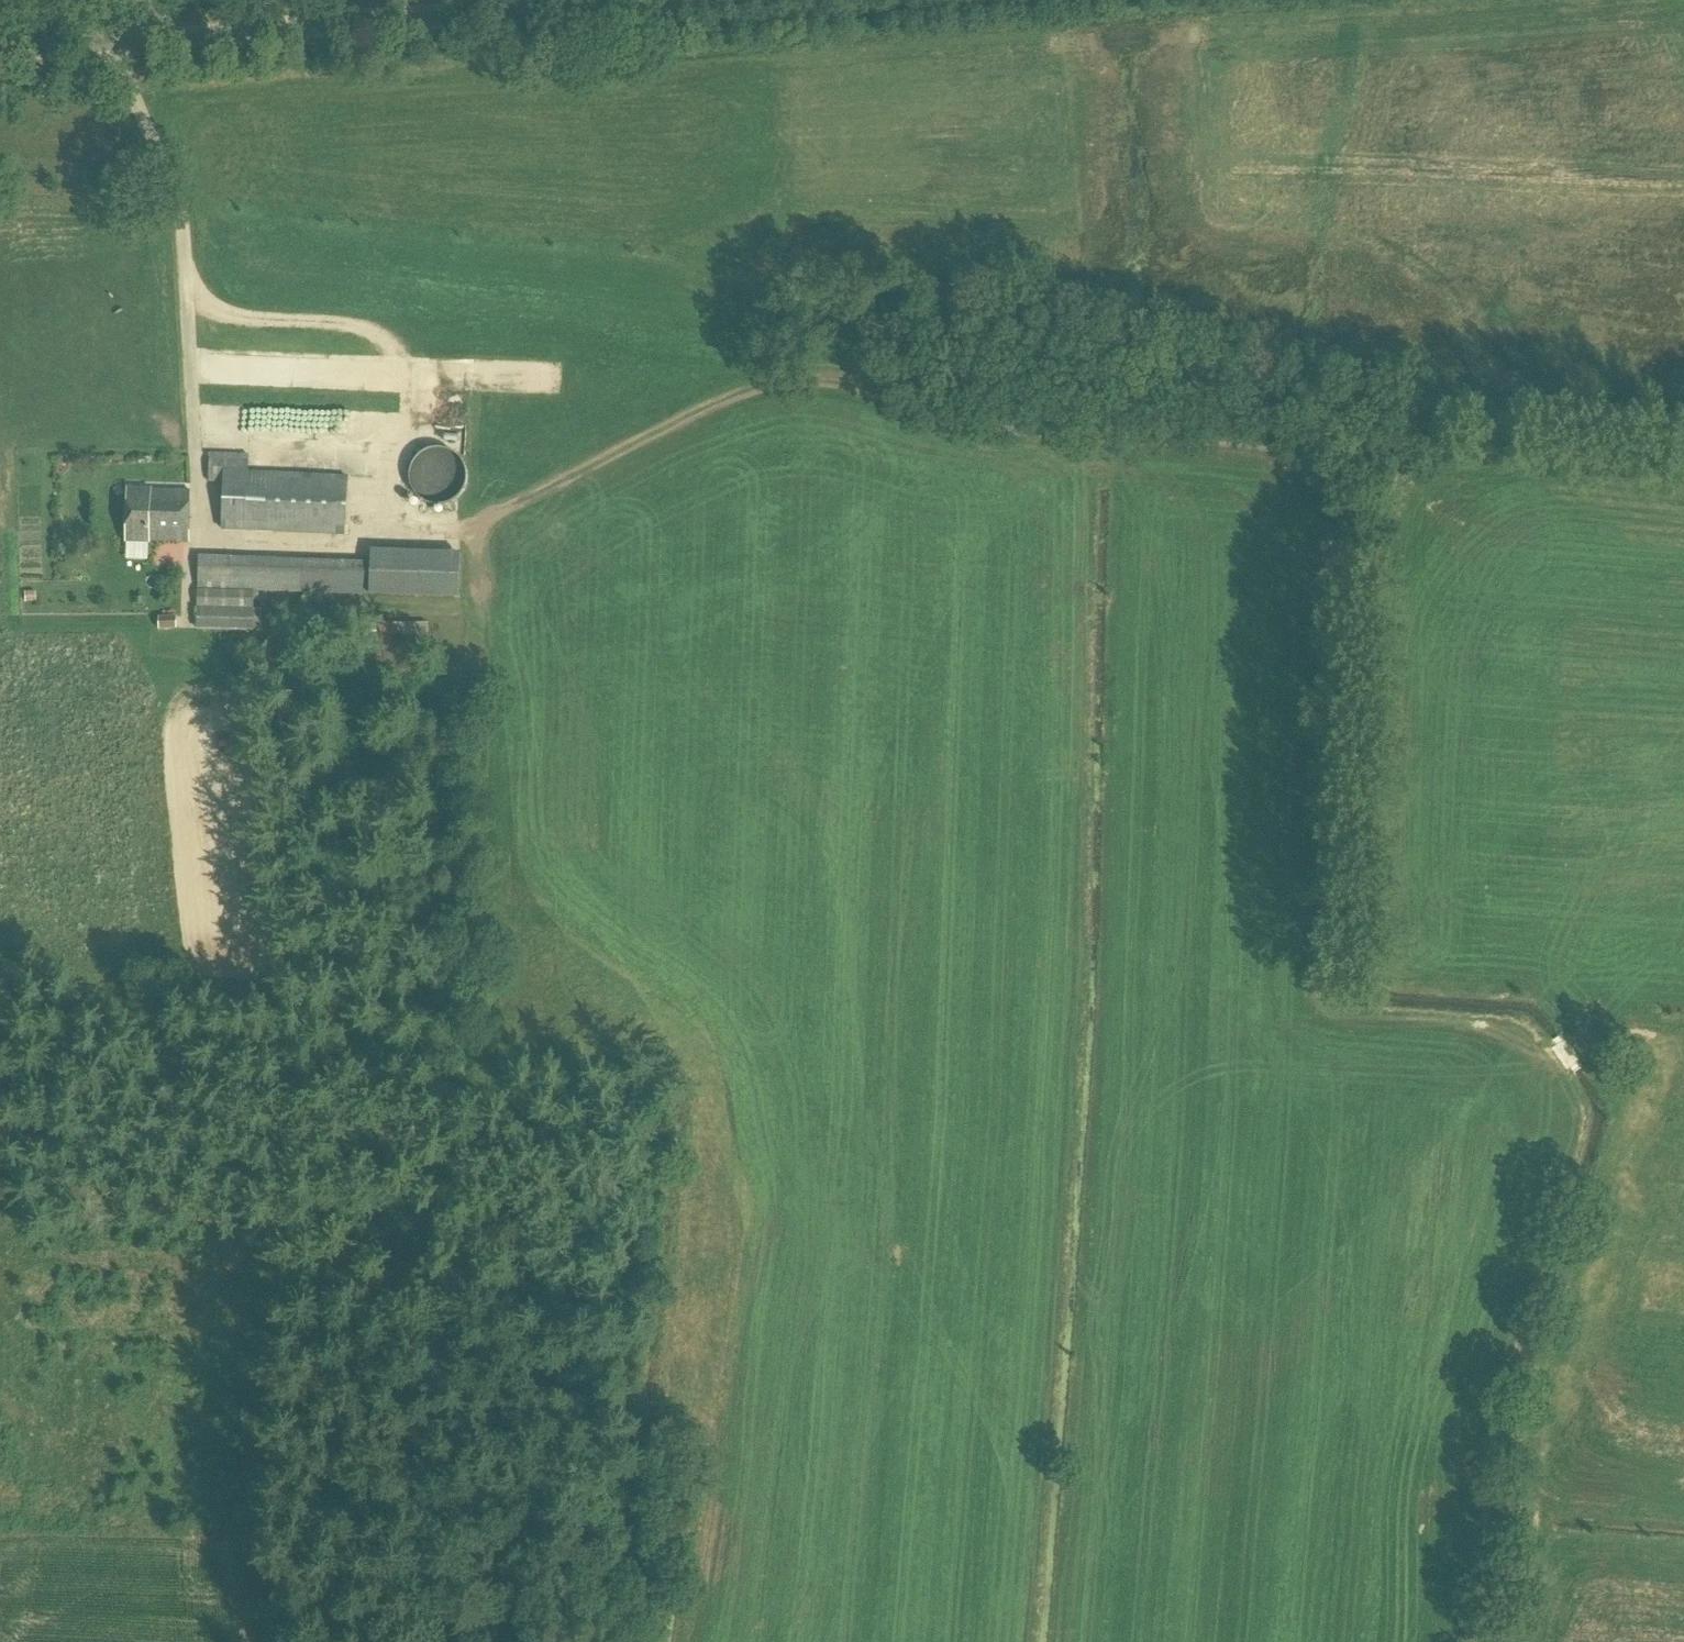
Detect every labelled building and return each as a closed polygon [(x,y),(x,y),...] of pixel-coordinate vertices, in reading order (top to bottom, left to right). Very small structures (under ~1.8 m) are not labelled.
[(438,504),(443,504),(448,502),(452,500),(456,497),(459,493),(462,489),(464,484),(465,479),(465,474),(464,469),(462,465),(460,460),(457,456),(453,453),(448,450),(443,449),(438,448),(433,448),(428,449),(424,451),(419,454),(416,457),(413,462),(410,466),(409,471),(408,476),(409,481),(410,486),(412,491),(415,495),(419,498),(423,501),(428,503),(433,504),(438,504)] [(345,534),(347,477),(246,473),(247,455),(207,454),(206,480),(224,481),(222,529),(345,534)] [(190,542),(191,490),(153,489),(153,487),(129,486),(128,541),(190,542)] [(369,562),(324,561),(323,593),(368,594),(369,562)] [(272,580),(214,579),(214,603),(271,604),(272,580)] [(252,609),(197,607),(196,630),(252,632),(252,630),(261,630),(261,609),(252,609)] [(177,616),(159,616),(160,629),(177,628),(177,616)]
